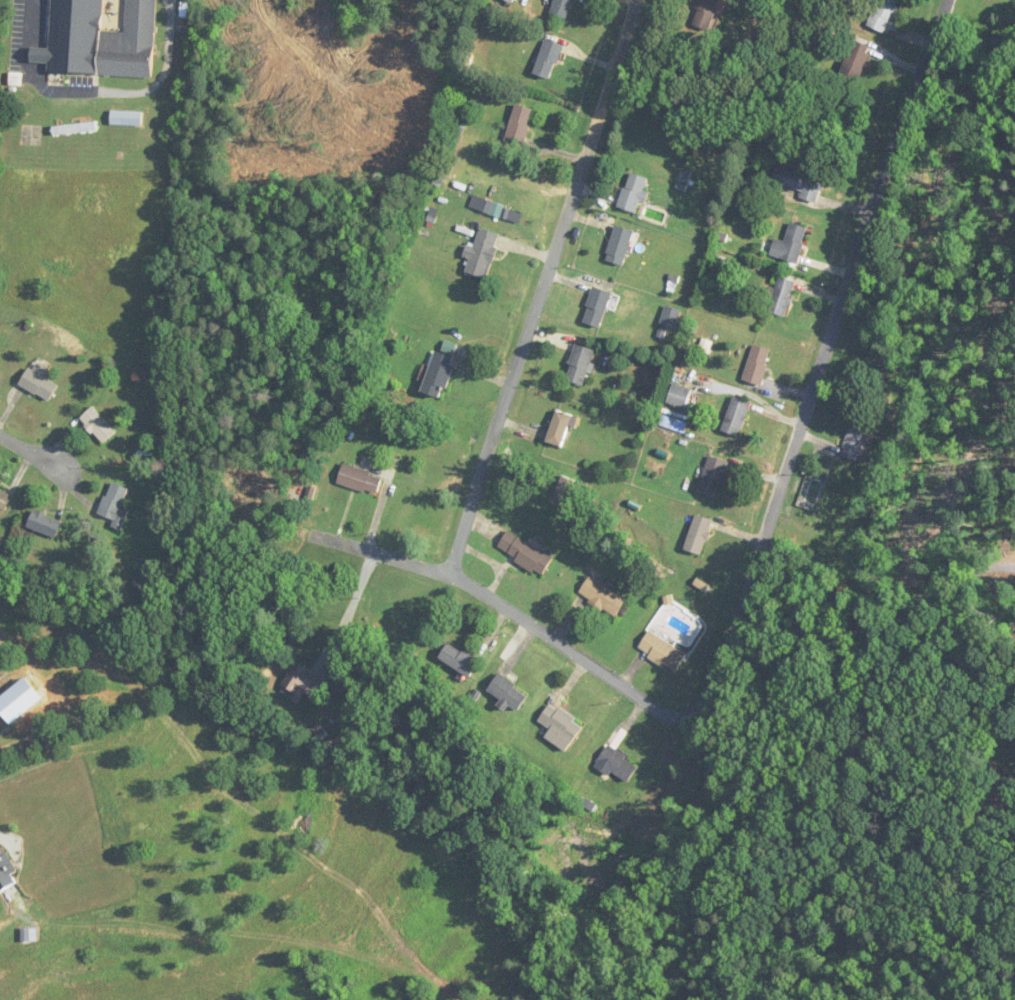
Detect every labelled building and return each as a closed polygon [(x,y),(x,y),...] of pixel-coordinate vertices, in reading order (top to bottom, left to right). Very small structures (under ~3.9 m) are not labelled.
[(155,78),(158,0),(53,0),(51,49),(32,48),(31,63),(49,64),(49,73),(155,78)] [(570,21),(576,0),(555,0),(551,15),(570,21)] [(716,33),(725,0),(699,0),(691,26),(716,33)] [(890,35),(903,0),(879,0),(869,27),(890,35)] [(554,81),(567,47),(548,39),(535,74),(554,81)] [(842,77),(862,83),(873,47),(853,40),(842,77)] [(526,149),(536,110),(516,105),(506,144),(526,149)] [(803,192),(801,199),(819,204),(829,168),(811,163),(808,176),(778,168),(774,184),(803,192)] [(651,179),(631,173),(619,208),(640,215),(651,179)] [(810,228),(791,224),(787,243),(775,240),(771,257),(801,264),(810,228)] [(636,231),(617,226),(606,262),(625,267),(636,231)] [(475,248),(468,246),(465,258),(471,259),(467,274),(489,280),(501,234),(480,229),(475,248)] [(788,318),(798,282),(780,277),(769,313),(788,318)] [(583,322),(602,329),(614,295),(595,288),(583,322)] [(661,325),(677,329),(682,311),(666,306),(661,325)] [(446,399),(459,346),(447,343),(444,354),(435,352),(425,394),(446,399)] [(567,381),(587,387),(598,351),(578,345),(567,381)] [(744,381),(763,387),(774,351),(755,345),(744,381)] [(60,387),(46,378),(50,371),(35,362),(21,385),(50,403),(60,387)] [(694,391),(675,384),(668,404),(688,410),(694,391)] [(742,438),(753,403),(734,397),(723,432),(742,438)] [(105,446),(118,433),(95,407),(81,420),(105,446)] [(568,448),(575,416),(556,412),(549,444),(568,448)] [(685,436),(689,425),(664,415),(660,427),(685,436)] [(844,456),(865,463),(876,427),(854,421),(844,456)] [(700,494),(719,499),(729,462),(710,457),(700,494)] [(385,478),(345,464),(338,483),(379,497),(385,478)] [(123,531),(131,512),(123,509),(130,490),(112,483),(99,514),(116,521),(114,527),(123,531)] [(6,512),(15,497),(0,489),(0,509),(6,512)] [(53,541),(63,526),(38,510),(29,525),(53,541)] [(714,521),(696,516),(687,551),(705,556),(714,521)] [(546,577),(556,556),(507,533),(498,553),(546,577)] [(157,566),(141,561),(133,589),(148,594),(157,566)] [(618,621),(631,603),(592,577),(580,594),(618,621)] [(690,651),(649,633),(640,653),(682,671),(690,651)] [(441,658),(471,679),(482,664),(452,643),(441,658)] [(489,693),(510,707),(511,706),(521,712),(531,696),(500,675),(489,693)] [(547,738),(570,752),(587,725),(552,703),(540,722),(552,729),(547,738)] [(630,783),(641,767),(611,746),(600,762),(630,783)]
